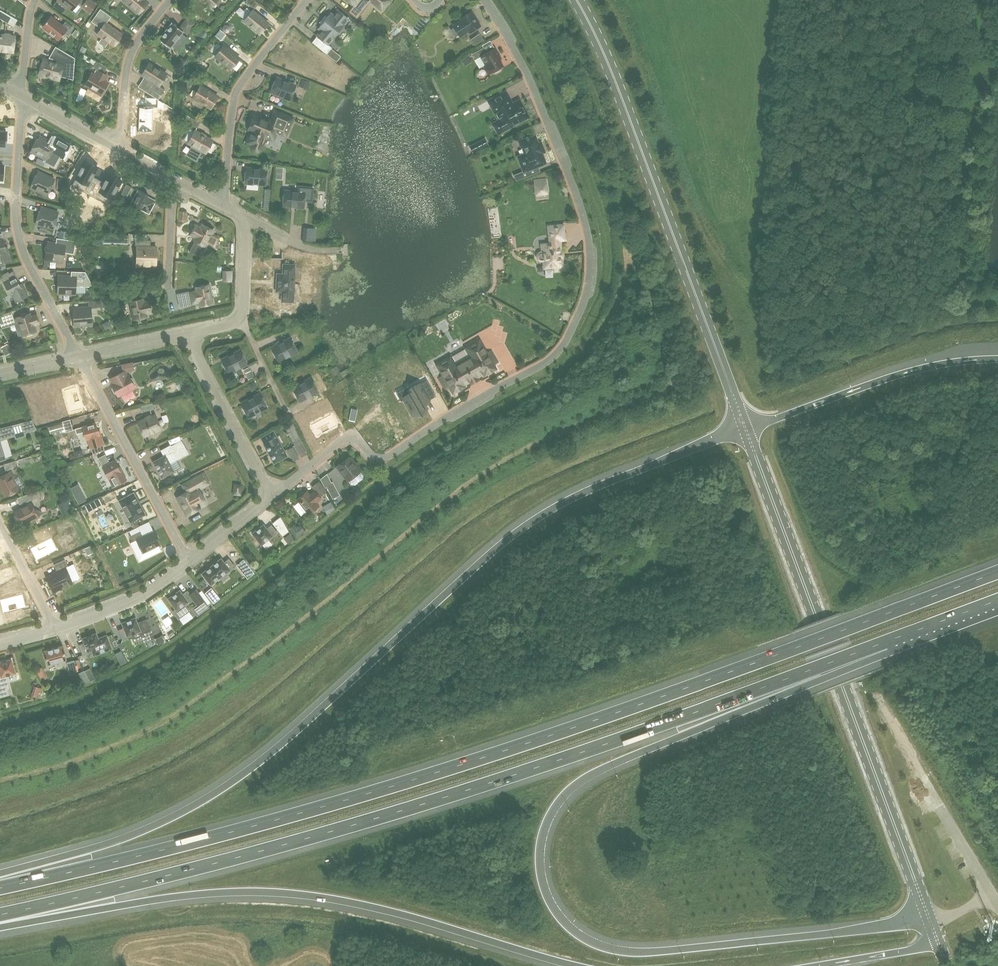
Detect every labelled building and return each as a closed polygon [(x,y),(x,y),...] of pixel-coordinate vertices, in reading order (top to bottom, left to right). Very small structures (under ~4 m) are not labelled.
[(68,7),(72,10),(78,3),(82,6),(90,12),(96,4),(90,0),(59,0),(68,7)] [(123,0),(139,13),(148,2),(145,0),(123,0)] [(245,1),(254,9),(258,4),(254,0),(246,0),(245,1)] [(382,9),(389,0),(370,0),(382,9)] [(253,10),(244,21),(259,34),(268,23),(253,10)] [(333,15),(331,13),(324,20),(338,32),(349,19),(338,10),(333,15)] [(463,20),(453,27),(454,27),(456,31),(459,35),(461,34),(461,35),(466,32),(465,31),(469,29),(470,32),(476,27),(480,25),(477,21),(475,18),(474,16),(471,11),(463,17),(461,18),(463,20)] [(6,14),(3,20),(13,26),(17,20),(6,14)] [(67,29),(62,25),(51,16),(42,27),(59,40),(65,31),(67,29)] [(188,33),(195,23),(186,16),(179,26),(188,33)] [(67,20),(62,25),(67,29),(65,31),(70,35),(76,27),(67,20)] [(316,36),(328,45),(338,32),(324,20),(318,28),(321,31),(316,36)] [(114,46),(122,34),(106,23),(97,34),(114,46)] [(188,38),(181,33),(183,31),(172,23),(159,39),(170,47),(171,45),(177,50),(188,38)] [(202,29),(197,34),(201,37),(202,37),(206,32),(202,29)] [(220,29),(215,35),(221,40),(226,34),(220,29)] [(479,33),(470,39),(474,45),(483,39),(479,33)] [(13,52),(15,36),(0,35),(0,50),(13,52)] [(240,58),(224,45),(215,56),(231,69),(240,58)] [(57,46),(51,57),(57,59),(56,63),(62,65),(60,74),(71,77),(73,56),(57,46)] [(483,47),(473,53),(476,59),(475,60),(479,67),(485,64),(490,72),(493,71),(495,72),(499,70),(500,67),(502,65),(496,55),(498,55),(494,48),(486,53),(483,47)] [(467,54),(461,59),(465,65),(472,60),(467,54)] [(56,63),(43,60),(42,63),(40,64),(39,68),(40,70),(39,74),(59,79),(60,74),(62,65),(56,63)] [(105,81),(109,75),(104,72),(107,67),(97,61),(94,67),(98,70),(95,75),(92,73),(85,84),(102,94),(108,83),(105,81)] [(166,74),(149,63),(142,75),(155,83),(151,88),(161,95),(165,89),(159,85),(166,74)] [(295,86),(276,78),(275,81),(273,82),(271,86),(272,88),(271,91),(290,99),(295,86)] [(302,80),(299,86),(307,89),(309,83),(302,80)] [(201,86),(193,98),(210,108),(218,96),(201,86)] [(81,102),(86,89),(81,87),(76,100),(81,102)] [(489,101),(500,120),(494,124),(498,132),(505,129),(527,117),(521,106),(519,101),(516,102),(512,105),(505,92),(489,101)] [(139,118),(138,130),(152,131),(153,121),(153,107),(161,107),(163,107),(163,103),(158,100),(155,98),(146,97),(145,107),(139,107),(139,118)] [(254,115),(250,125),(248,129),(249,129),(251,131),(247,142),(251,144),(251,146),(251,148),(252,150),(254,151),(256,151),(258,151),(260,150),(261,148),(266,136),(268,138),(273,140),(276,132),(285,135),(286,134),(292,118),(275,110),(270,121),(254,115)] [(189,116),(186,122),(197,128),(200,122),(189,116)] [(200,149),(206,152),(212,140),(195,130),(188,143),(194,146),(193,148),(192,147),(187,155),(196,159),(200,152),(199,151),(200,149)] [(519,159),(523,171),(545,163),(541,152),(544,151),(541,142),(538,143),(535,135),(528,138),(527,136),(526,137),(518,140),(521,149),(523,148),(526,156),(519,159)] [(31,150),(47,159),(55,145),(39,136),(38,139),(36,139),(34,142),(35,144),(31,150)] [(484,137),(469,145),(473,154),(489,146),(484,137)] [(59,149),(78,158),(81,150),(63,141),(59,149)] [(86,160),(72,185),(90,195),(99,179),(93,176),(97,168),(98,167),(86,160)] [(266,170),(246,168),(246,171),(244,173),(244,177),(245,179),(245,182),(265,184),(266,170)] [(48,194),(54,180),(37,172),(31,186),(48,194)] [(516,181),(521,178),(519,172),(513,175),(516,181)] [(99,179),(90,195),(108,205),(122,180),(109,173),(109,174),(105,182),(99,179)] [(534,182),(536,195),(550,193),(548,180),(547,180),(547,177),(534,179),(534,182)] [(126,183),(121,193),(126,196),(131,185),(126,183)] [(127,197),(132,199),(137,188),(131,186),(127,197)] [(282,196),(282,200),(284,202),(283,205),(303,207),(304,200),(311,201),(312,188),(299,187),(298,192),(284,191),(284,194),(282,196)] [(140,190),(131,206),(139,210),(141,208),(148,212),(154,201),(146,197),(148,194),(140,190)] [(40,208),(36,223),(41,224),(39,230),(52,234),(54,228),(58,213),(40,208)] [(195,241),(189,252),(199,257),(204,246),(205,246),(207,243),(212,233),(214,230),(212,228),(211,226),(207,224),(205,225),(202,224),(199,230),(194,228),(191,234),(196,236),(194,241),(195,241)] [(562,226),(549,227),(550,240),(553,240),(553,244),(542,245),(543,252),(541,252),(539,253),(538,255),(538,258),(539,259),(542,260),(544,260),(545,267),(554,266),(554,271),(567,269),(566,264),(561,264),(558,239),(563,239),(562,226)] [(59,231),(58,238),(68,239),(68,234),(69,232),(68,232),(60,231),(59,231)] [(10,261),(8,251),(6,251),(4,239),(3,239),(2,233),(0,233),(0,263),(10,261)] [(147,246),(148,240),(148,234),(134,233),(134,240),(135,240),(135,247),(137,247),(137,252),(135,254),(135,258),(137,259),(137,266),(156,266),(156,246),(147,246)] [(102,243),(129,243),(129,235),(102,234),(102,243)] [(45,258),(63,261),(65,246),(47,243),(47,245),(46,246),(45,250),(46,251),(45,258)] [(283,274),(277,273),(276,282),(294,283),(295,264),(283,264),(283,274)] [(232,280),(233,270),(223,269),(223,280),(232,280)] [(71,277),(58,277),(58,292),(76,293),(76,285),(93,286),(85,271),(71,271),(71,277)] [(4,283),(10,295),(12,294),(16,302),(28,296),(23,287),(22,288),(16,277),(15,277),(13,272),(9,274),(8,272),(2,275),(3,277),(1,278),(4,283)] [(294,283),(276,282),(276,291),(282,291),(281,301),(293,302),(294,283)] [(200,305),(212,303),(208,284),(196,287),(197,292),(191,293),(193,302),(199,301),(200,305)] [(143,300),(142,298),(130,301),(134,319),(146,317),(145,313),(151,311),(149,299),(143,300)] [(89,308),(73,309),(74,324),(92,323),(91,309),(91,308),(89,308)] [(36,314),(31,316),(29,313),(27,314),(25,312),(20,314),(20,316),(17,317),(23,335),(26,334),(27,335),(32,334),(33,332),(35,331),(33,325),(39,323),(36,314)] [(277,357),(279,360),(296,351),(290,339),(272,348),(274,351),(273,353),(275,357),(277,357)] [(464,386),(463,384),(483,372),(484,374),(487,373),(488,373),(492,371),(492,370),(495,368),(493,364),(497,362),(491,351),(486,353),(479,341),(466,348),(471,357),(455,366),(450,357),(437,364),(444,375),(439,378),(446,389),(450,386),(453,392),(456,391),(457,391),(461,389),(461,388),(464,386)] [(7,342),(1,346),(5,354),(12,350),(13,350),(9,342),(8,343),(7,342)] [(240,351),(222,360),(224,363),(223,365),(225,369),(227,369),(229,372),(246,363),(240,351)] [(110,375),(123,371),(121,365),(108,369),(110,375)] [(113,376),(109,379),(112,384),(113,386),(112,388),(114,392),(117,393),(118,395),(121,394),(125,401),(135,395),(131,388),(134,386),(133,384),(134,382),(132,378),(130,377),(128,375),(128,376),(125,371),(125,370),(123,371),(121,372),(113,376)] [(183,376),(175,380),(180,389),(188,385),(183,376)] [(311,378),(293,388),(295,391),(294,393),(296,397),(298,397),(300,400),(317,391),(311,378)] [(64,380),(46,384),(49,394),(63,390),(70,413),(83,409),(77,386),(66,389),(64,380)] [(406,396),(398,400),(399,401),(408,418),(421,410),(418,405),(430,398),(422,382),(405,392),(404,392),(406,396)] [(260,394),(242,403),(243,406),(243,408),(245,412),(247,413),(249,416),(266,406),(260,394)] [(153,402),(141,405),(142,411),(154,408),(153,402)] [(303,412),(295,416),(303,432),(312,427),(317,437),(338,426),(331,413),(323,418),(310,424),(306,417),(303,412)] [(155,414),(138,421),(144,435),(161,429),(155,414)] [(24,431),(35,427),(35,428),(36,428),(32,420),(0,428),(0,438),(24,431)] [(62,423),(48,427),(50,433),(64,429),(62,423)] [(87,439),(89,448),(103,444),(100,434),(99,435),(96,423),(75,429),(77,433),(84,431),(86,439),(87,439)] [(274,462),(287,455),(273,430),(261,437),(264,443),(274,462)] [(299,434),(291,438),(295,447),(302,443),(303,443),(299,434)] [(188,452),(182,440),(171,446),(171,444),(161,450),(164,456),(153,462),(162,477),(174,471),(169,462),(188,452)] [(103,455),(98,457),(103,467),(102,467),(108,478),(109,478),(114,486),(117,484),(126,479),(121,470),(120,471),(114,460),(110,463),(108,464),(103,455)] [(19,459),(20,465),(32,462),(30,456),(19,459)] [(354,464),(348,457),(337,466),(348,480),(351,484),(355,484),(362,478),(363,475),(360,471),(358,469),(360,467),(357,463),(354,464)] [(177,459),(172,462),(176,470),(182,467),(177,459)] [(15,460),(3,464),(5,470),(17,467),(15,460)] [(0,477),(0,485),(6,495),(8,494),(11,495),(14,493),(15,490),(18,489),(12,478),(14,478),(10,471),(0,477)] [(189,514),(193,511),(194,510),(200,507),(199,506),(201,505),(200,504),(205,502),(198,489),(209,483),(203,473),(182,484),(186,492),(177,497),(181,504),(182,503),(184,507),(184,509),(186,513),(187,513),(188,513),(189,514)] [(333,481),(331,482),(327,474),(320,479),(325,487),(327,486),(333,498),(340,494),(333,481)] [(70,488),(75,498),(78,504),(86,499),(83,494),(78,484),(70,488)] [(241,494),(241,484),(233,484),(233,494),(241,494)] [(27,494),(29,500),(41,496),(38,490),(27,494)] [(297,499),(309,513),(318,506),(316,503),(321,499),(314,491),(310,495),(307,491),(305,492),(302,492),(299,494),(298,497),(297,499)] [(144,514),(133,492),(118,500),(132,527),(136,524),(134,519),(144,514)] [(19,503),(28,500),(26,494),(17,497),(19,503)] [(58,503),(64,515),(73,511),(67,499),(58,503)] [(323,505),(326,512),(334,509),(331,502),(323,505)] [(31,503),(14,512),(16,514),(15,517),(17,521),(19,521),(21,524),(31,518),(32,520),(38,517),(31,503)] [(280,516),(272,523),(282,535),(289,531),(280,516)] [(295,536),(302,531),(296,523),(289,528),(295,536)] [(273,544),(269,539),(278,533),(274,528),(269,531),(263,524),(253,533),(261,544),(262,544),(266,549),(273,544)] [(39,543),(30,548),(36,560),(57,549),(51,537),(55,535),(51,526),(34,534),(39,543)] [(140,531),(129,536),(132,541),(136,539),(142,552),(160,543),(154,531),(143,536),(140,531)] [(231,561),(226,565),(221,558),(202,573),(211,584),(226,572),(227,573),(235,566),(231,561)] [(53,574),(47,577),(48,579),(47,582),(49,586),(51,587),(53,590),(62,586),(72,581),(80,577),(74,563),(68,566),(65,559),(54,564),(56,570),(57,572),(53,574)] [(250,567),(243,559),(237,565),(244,572),(250,567)] [(220,598),(211,587),(205,592),(214,603),(220,598)] [(196,589),(185,597),(180,590),(168,598),(176,609),(173,611),(178,618),(189,610),(185,605),(193,599),(197,605),(192,608),(197,615),(209,606),(196,589)] [(2,611),(3,615),(26,609),(23,595),(0,601),(0,611),(2,611)] [(125,631),(120,633),(122,639),(132,635),(132,634),(140,631),(144,641),(154,637),(146,619),(137,622),(135,618),(122,623),(125,631)] [(96,633),(83,638),(86,646),(80,648),(83,654),(92,651),(94,655),(111,648),(106,635),(98,638),(96,633)] [(162,635),(155,638),(158,644),(164,642),(162,635)] [(63,645),(44,650),(47,664),(67,659),(63,645)] [(124,657),(118,660),(121,666),(127,662),(124,657)] [(1,696),(7,694),(5,689),(9,688),(5,676),(6,676),(6,675),(15,673),(11,659),(0,662),(0,693),(1,696)] [(73,660),(67,662),(70,674),(77,672),(73,660)] [(84,670),(78,673),(84,684),(90,681),(84,670)] [(39,697),(42,687),(36,686),(33,695),(39,697)]
